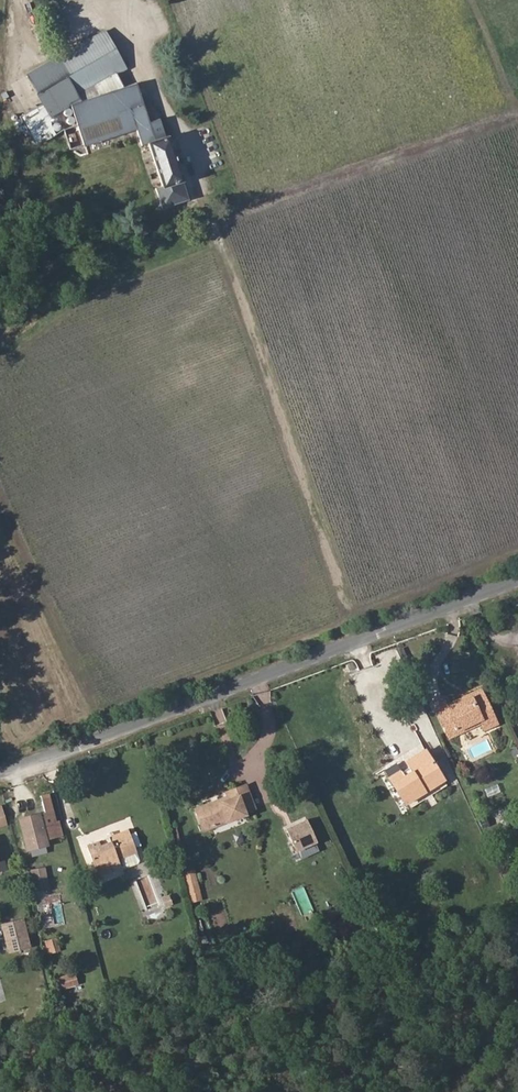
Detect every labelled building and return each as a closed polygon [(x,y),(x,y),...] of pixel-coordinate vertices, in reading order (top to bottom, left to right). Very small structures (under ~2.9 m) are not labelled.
[(164,208),(190,200),(170,136),(167,137),(161,118),(151,122),(138,82),(126,87),(121,78),(119,79),(116,74),(125,68),(104,32),(56,59),(77,96),(84,92),(89,99),(72,104),(86,146),(138,129),(144,145),(150,143),(164,186),(157,188),(164,208)] [(41,104),(20,115),(36,143),(56,132),(41,104)] [(81,143),(77,129),(69,131),(73,145),(81,143)] [(353,663),(344,664),(345,673),(354,672),(353,663)] [(479,688),(445,704),(446,707),(470,696),(471,700),(482,695),(479,688)] [(433,706),(443,726),(452,722),(456,729),(478,719),(480,722),(483,728),(495,722),(482,695),(471,700),(470,696),(446,707),(445,704),(444,702),(433,706)] [(452,722),(443,726),(448,737),(480,722),(478,719),(456,729),(452,722)] [(405,762),(408,767),(428,754),(424,749),(405,762)] [(404,776),(401,771),(400,770),(388,777),(404,802),(443,778),(428,754),(408,767),(407,767),(410,772),(404,776)] [(407,767),(401,771),(404,776),(410,772),(407,767)] [(446,784),(443,778),(404,802),(408,809),(446,784)] [(34,797),(40,795),(46,792),(50,792),(47,784),(31,790),(34,797)] [(220,799),(195,809),(201,825),(210,822),(212,826),(245,814),(244,812),(254,808),(245,785),(226,792),(227,797),(228,799),(221,802),(220,799)] [(40,795),(44,804),(47,815),(51,813),(54,812),(46,792),(40,795)] [(43,816),(46,825),(54,822),(51,813),(47,815),(43,816)] [(309,819),(285,826),(292,851),(316,845),(309,819)] [(54,822),(46,825),(41,827),(45,839),(58,835),(54,822)] [(241,831),(233,833),(235,843),(243,841),(241,831)] [(109,838),(104,840),(85,847),(96,877),(113,871),(110,863),(120,860),(134,854),(126,832),(109,838)] [(123,868),(120,860),(110,863),(113,871),(123,868)] [(34,892),(49,890),(45,866),(30,869),(34,892)] [(191,903),(202,900),(194,868),(182,871),(191,903)] [(303,886),(292,891),(302,914),(313,910),(303,886)] [(165,909),(174,904),(168,894),(160,898),(165,909)] [(462,911),(474,911),(473,900),(461,901),(462,911)] [(280,923),(291,923),(291,909),(280,909),(280,923)] [(31,947),(23,917),(0,923),(0,926),(7,954),(31,947)] [(43,940),(47,955),(60,951),(57,937),(43,940)] [(75,971),(56,977),(60,990),(79,984),(75,971)]
